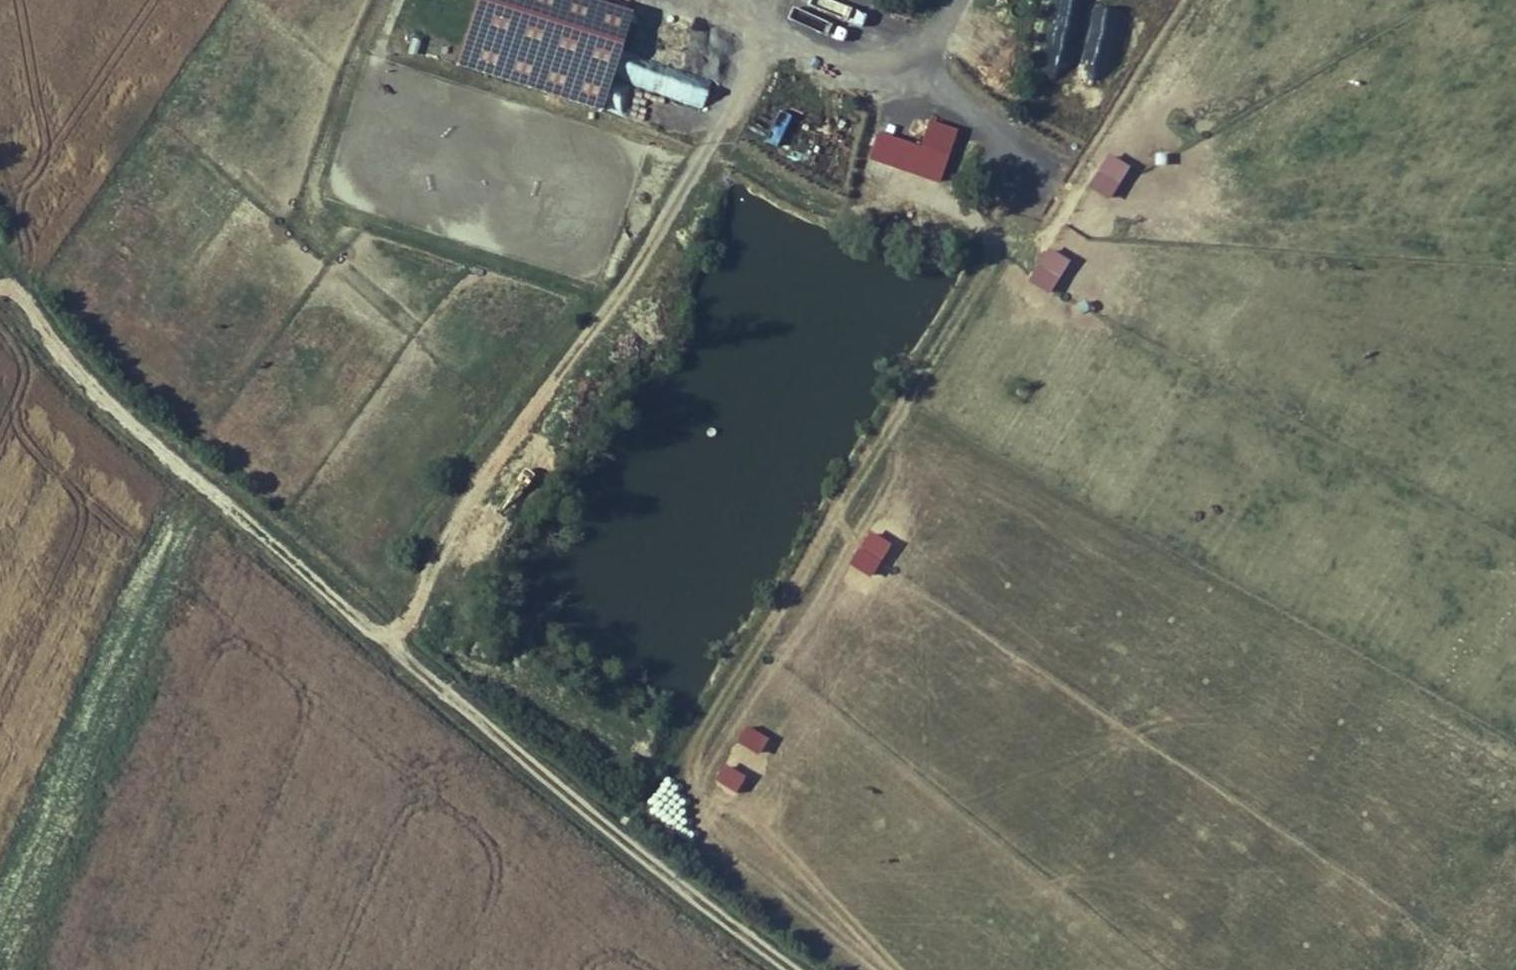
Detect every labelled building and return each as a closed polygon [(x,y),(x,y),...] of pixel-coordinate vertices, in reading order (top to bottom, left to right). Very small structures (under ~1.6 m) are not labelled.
[(585,0),(479,0),(458,68),(603,113),(634,15),(585,0)] [(919,146),(879,133),(869,159),(941,183),(957,130),(929,121),(919,146)] [(1130,167),(1110,154),(1091,187),(1111,199),(1130,167)] [(1071,261),(1050,249),(1030,283),(1052,295),(1071,261)] [(893,546),(871,532),(852,563),(872,576),(893,546)] [(769,739),(749,726),(739,742),(759,755),(769,739)] [(746,777),(726,765),(717,780),(738,792),(746,777)]
